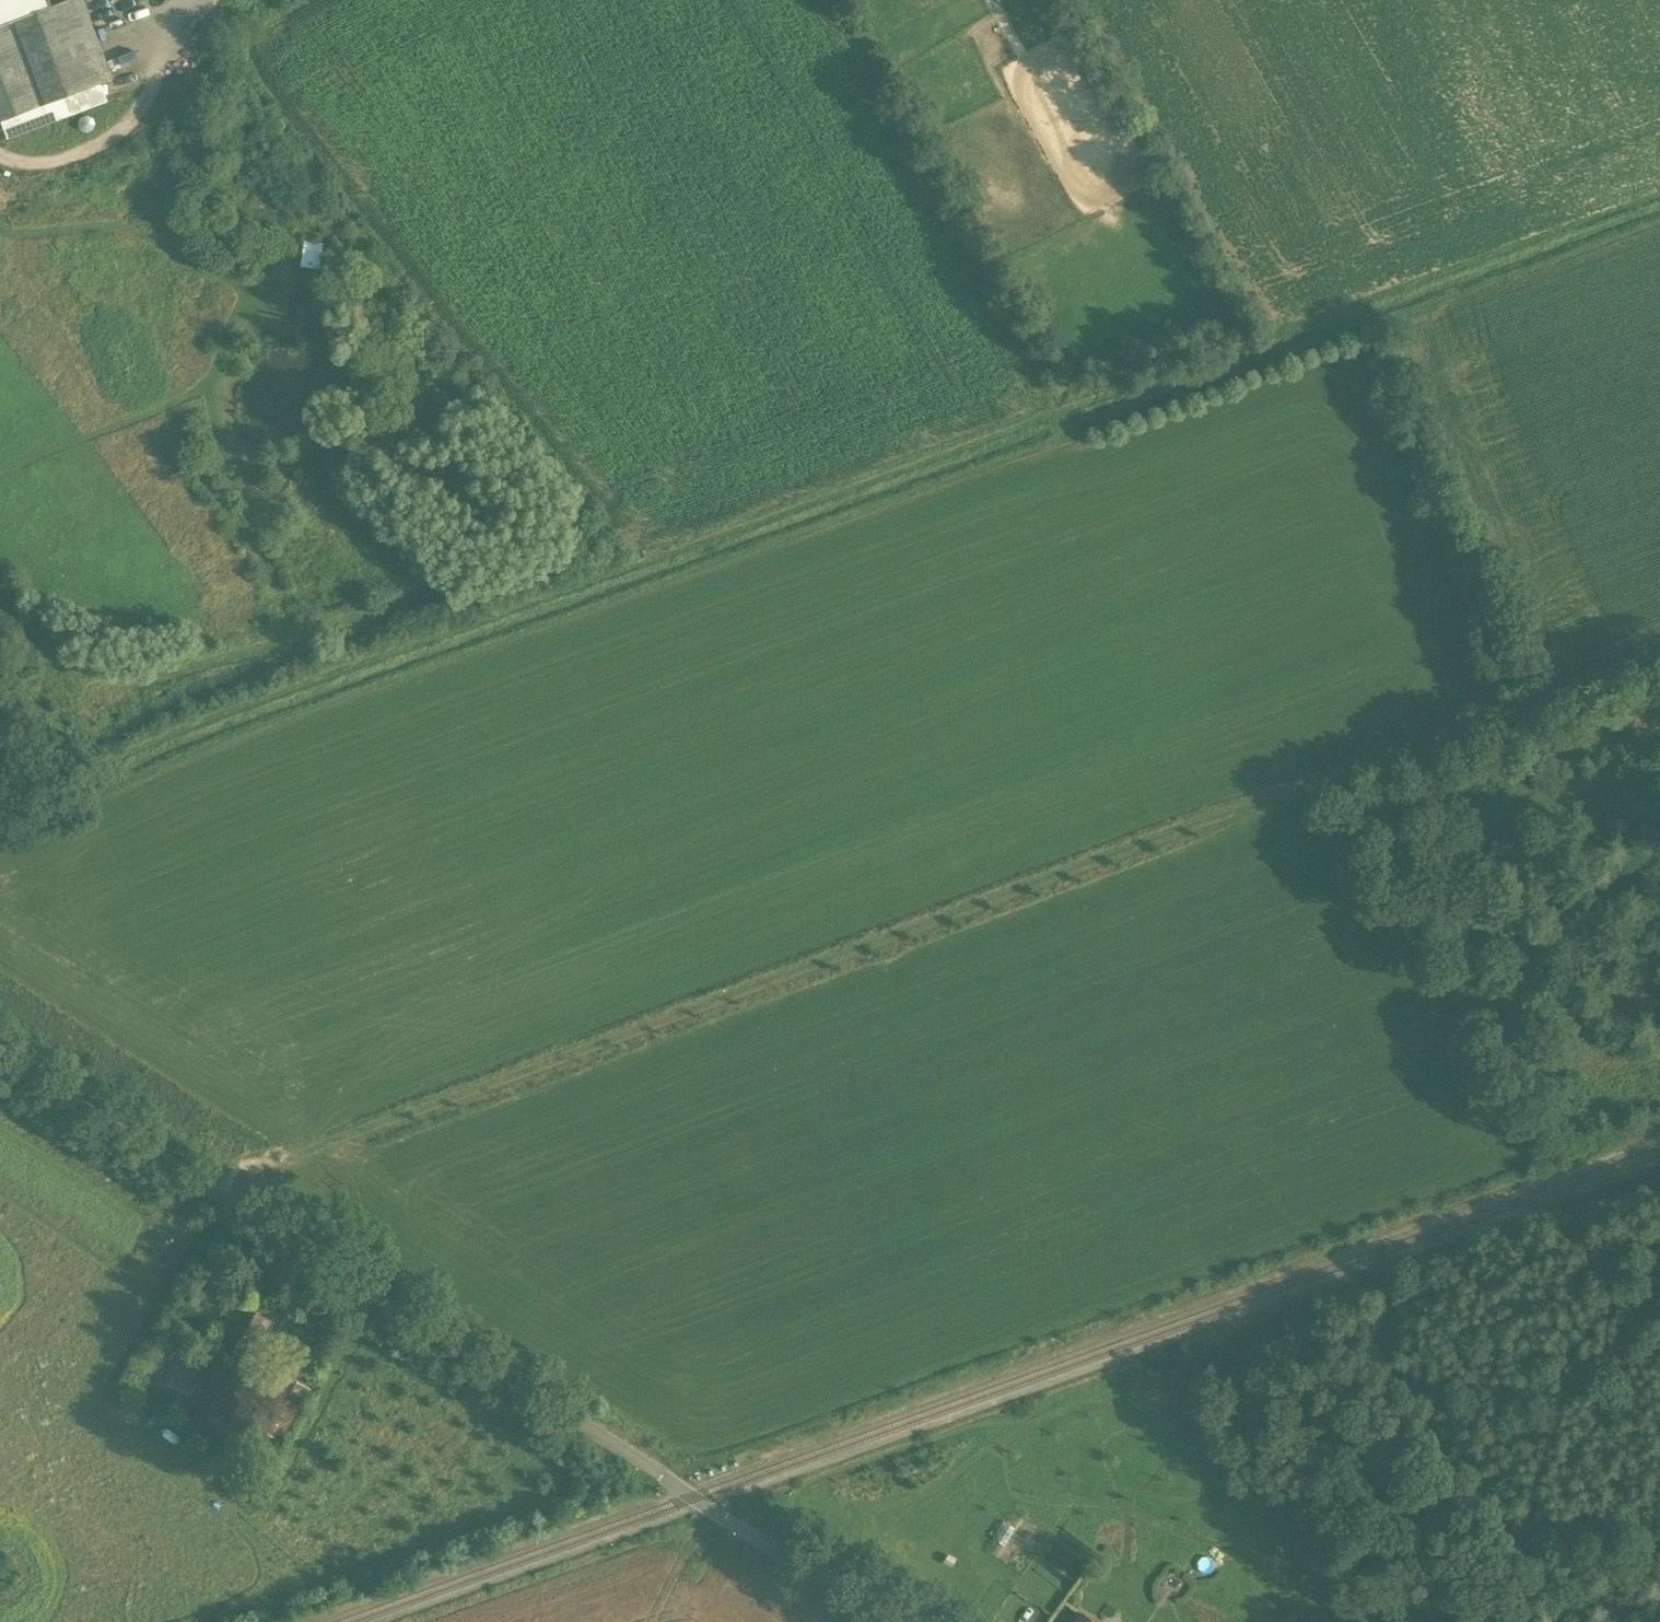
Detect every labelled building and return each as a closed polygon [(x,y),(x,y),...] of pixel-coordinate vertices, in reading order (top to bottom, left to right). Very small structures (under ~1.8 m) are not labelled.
[(112,79),(82,0),(68,0),(51,7),(48,0),(0,0),(0,122),(112,79)] [(238,1302),(217,1339),(213,1337),(204,1350),(218,1359),(225,1348),(247,1361),(270,1321),(238,1302)] [(280,1439),(309,1388),(282,1373),(253,1423),(280,1439)] [(1080,1612),(1073,1621),(1095,1621),(1080,1612)]
